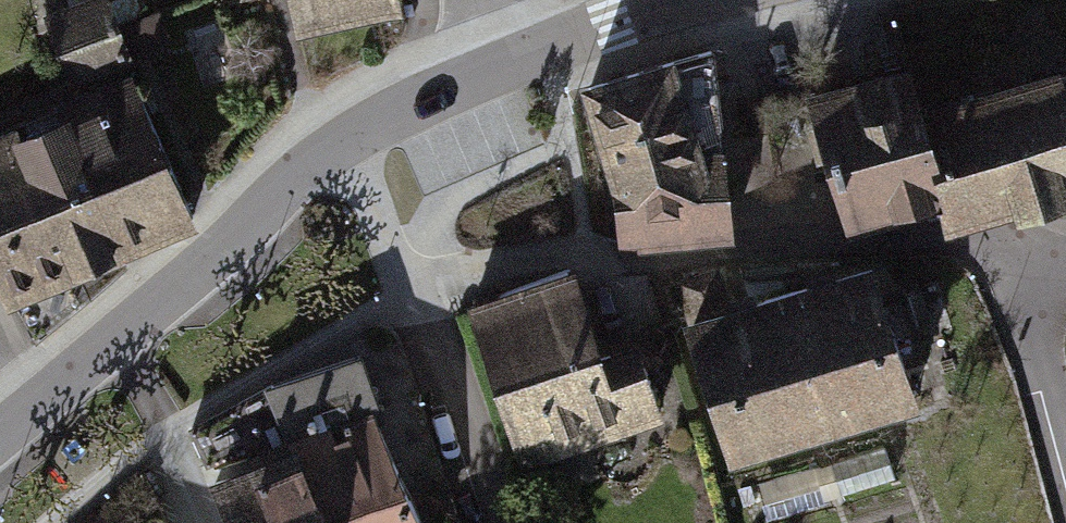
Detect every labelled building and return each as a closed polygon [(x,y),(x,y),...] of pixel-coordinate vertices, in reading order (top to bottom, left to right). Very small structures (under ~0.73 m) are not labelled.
[(302,29),(405,7),(404,0),(296,0),(302,29)] [(0,127),(0,276),(2,281),(191,204),(107,1),(51,24),(80,94),(0,127)] [(812,87),(851,220),(932,197),(940,224),(1065,187),(1065,59),(1053,62),(930,98),(917,56),(812,87)] [(610,76),(623,232),(735,223),(722,67),(610,76)] [(874,260),(691,311),(732,455),(915,403),(874,260)] [(606,354),(576,265),(481,296),(533,454),(658,413),(636,345),(606,354)] [(198,429),(238,522),(419,522),(353,365),(271,389),(198,429)]
